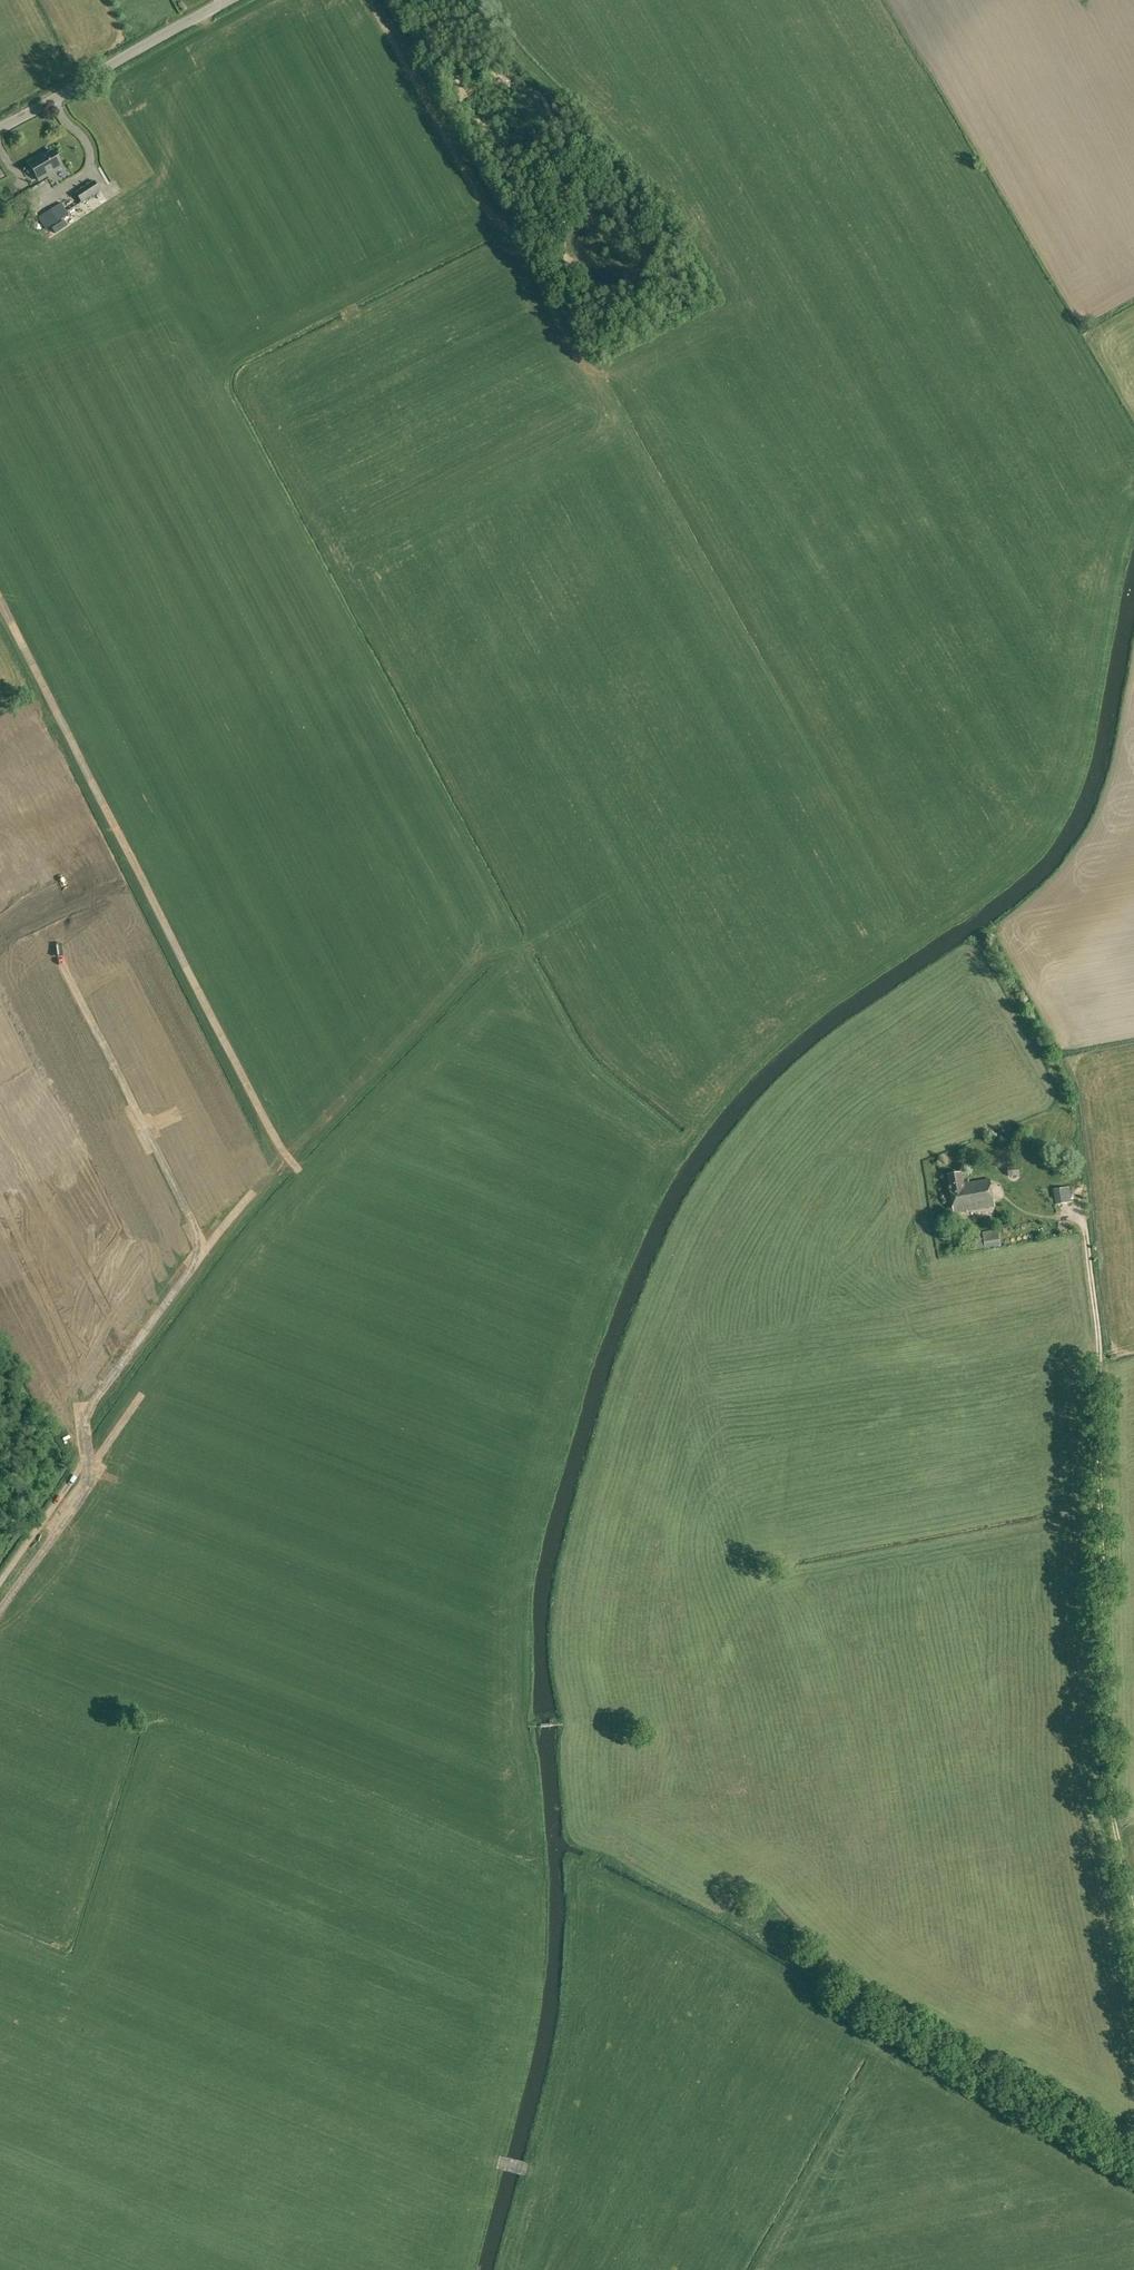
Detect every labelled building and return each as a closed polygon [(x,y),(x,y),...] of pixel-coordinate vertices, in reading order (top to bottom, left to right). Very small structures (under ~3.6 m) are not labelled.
[(52,149),(28,163),(39,181),(62,167),(52,149)] [(75,193),(82,203),(88,198),(100,190),(94,180),(75,193)] [(38,217),(46,229),(54,224),(68,214),(61,203),(46,212),(38,217)] [(1019,1166),(1008,1167),(1011,1190),(1021,1188),(1019,1166)] [(963,1173),(948,1176),(954,1212),(984,1208),(984,1207),(995,1206),(990,1179),(970,1182),(970,1179),(964,1180),(963,1173)] [(1071,1204),(1069,1188),(1054,1190),(1056,1206),(1071,1204)] [(999,1229),(983,1232),(986,1248),(1002,1245),(999,1229)]
